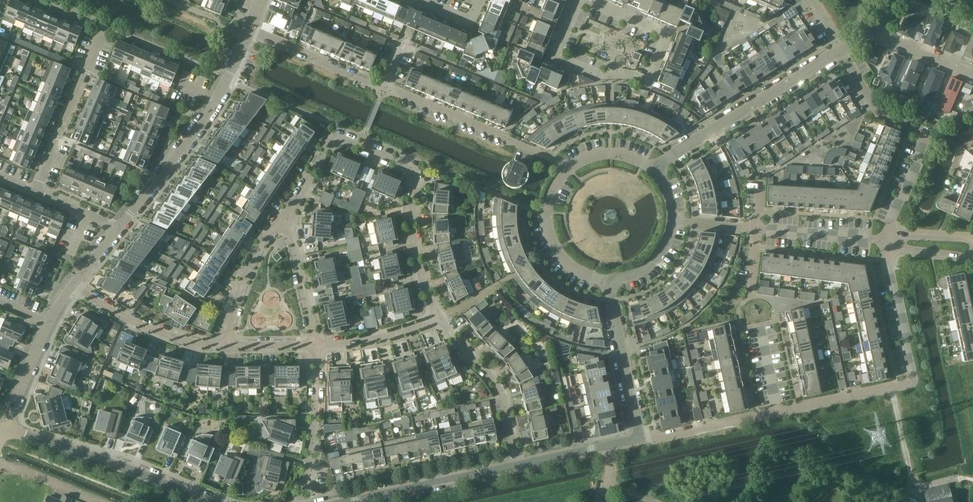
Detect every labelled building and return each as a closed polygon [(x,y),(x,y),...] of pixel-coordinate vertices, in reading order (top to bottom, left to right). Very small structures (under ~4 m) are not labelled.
[(16,20),(23,4),(14,0),(12,0),(4,19),(14,23),(16,20)] [(227,6),(213,0),(208,0),(205,9),(221,15),(222,10),(225,12),(227,6)] [(293,14),(296,8),(298,9),(302,0),(279,0),(278,1),(283,3),(281,9),(293,14)] [(355,4),(364,8),(368,0),(356,0),(354,4),(355,4)] [(380,0),(368,0),(364,8),(374,12),(380,0)] [(391,0),(390,0),(380,0),(374,12),(384,17),(391,0)] [(391,0),(384,17),(394,21),(401,5),(391,0)] [(511,0),(492,0),(491,1),(508,8),(511,0)] [(544,11),(542,17),(557,23),(564,7),(547,0),(543,11),(544,11)] [(633,7),(641,10),(641,12),(647,15),(653,0),(635,0),(633,7)] [(657,19),(664,2),(659,0),(653,0),(647,15),(657,19)] [(782,1),(783,0),(771,0),(767,7),(778,12),(779,9),(780,10),(788,5),(787,4),(786,3),(785,2),(784,1),(782,1)] [(503,19),(508,8),(491,1),(487,12),(503,19)] [(674,6),(664,2),(657,19),(667,23),(674,6)] [(16,20),(26,24),(33,8),(23,4),(16,20)] [(405,25),(411,9),(401,5),(394,21),(405,25)] [(677,27),(680,20),(684,11),(674,6),(667,23),(677,27)] [(685,6),(684,11),(680,20),(690,25),(706,18),(702,10),(695,7),(694,10),(685,6)] [(26,24),(24,28),(34,32),(43,12),(33,8),(26,24)] [(797,13),(794,8),(784,14),(788,19),(797,13)] [(293,14),(281,9),(278,14),(273,12),(269,23),(288,32),(293,20),(291,20),(293,14)] [(405,25),(415,29),(415,30),(422,14),(411,9),(405,25)] [(900,36),(913,41),(924,15),(910,9),(900,36)] [(726,10),(716,14),(717,18),(727,21),(730,12),(726,10)] [(52,16),(43,12),(34,32),(44,36),(52,16)] [(483,22),(499,29),(503,19),(487,12),(483,22)] [(425,34),(432,18),(422,14),(415,30),(425,34)] [(44,36),(54,40),(62,21),(52,16),(44,36)] [(538,21),(534,32),(550,39),(557,23),(542,17),(540,22),(538,21)] [(929,17),(925,25),(929,27),(933,19),(929,17)] [(435,38),(442,22),(432,18),(425,34),(435,38)] [(706,18),(690,25),(686,35),(695,39),(700,41),(703,33),(706,34),(709,27),(706,18)] [(935,49),(946,23),(934,19),(924,45),(935,49)] [(54,40),(64,44),(66,41),(72,25),(62,21),(54,40)] [(445,42),(452,26),(442,22),(435,38),(445,42)] [(499,29),(483,22),(479,32),(484,34),(495,38),(499,29)] [(311,45),(318,28),(308,24),(300,41),(311,45)] [(804,25),(796,33),(795,33),(796,35),(797,34),(807,50),(816,44),(804,24),(804,25)] [(83,29),(72,25),(66,41),(76,45),(83,29)] [(455,46),(462,30),(452,26),(445,42),(455,46)] [(318,28),(311,45),(321,49),(328,32),(318,28)] [(956,52),(965,33),(954,29),(946,49),(956,52)] [(8,39),(10,35),(0,30),(0,36),(8,39)] [(462,30),(455,46),(465,50),(465,51),(469,40),(470,40),(472,35),(462,30)] [(786,37),(798,56),(807,50),(797,34),(796,35),(795,33),(796,33),(794,31),(793,32),(791,32),(787,34),(787,36),(786,37)] [(328,32),(321,49),(331,54),(338,36),(328,32)] [(546,49),(550,39),(534,32),(529,42),(546,49)] [(679,32),(675,42),(691,49),(695,39),(686,35),(679,32)] [(372,39),(385,45),(387,39),(374,33),(372,39)] [(484,34),(483,36),(478,39),(483,52),(489,50),(493,52),(498,40),(495,38),(484,34)] [(8,39),(18,43),(19,39),(10,35),(8,39)] [(972,62),(972,35),(963,59),(972,62)] [(338,36),(331,54),(341,58),(348,41),(338,36)] [(798,56),(786,37),(784,38),(782,38),(778,40),(777,42),(776,42),(788,61),(798,56)] [(8,55),(12,44),(0,39),(0,51),(8,55)] [(18,43),(28,48),(29,43),(19,39),(18,43)] [(465,51),(465,50),(463,54),(462,58),(474,63),(475,59),(479,60),(479,59),(485,57),(483,52),(478,39),(472,41),(470,40),(469,40),(465,51)] [(110,61),(121,66),(123,61),(129,45),(119,41),(110,61)] [(348,41),(341,58),(351,62),(358,45),(348,41)] [(542,59),(546,49),(529,42),(525,51),(525,52),(535,56),(542,59)] [(675,42),(670,52),(687,59),(691,49),(675,42)] [(767,48),(779,67),(788,61),(776,42),(775,43),(773,44),(769,46),(768,47),(767,48)] [(28,48),(37,52),(39,47),(29,43),(28,48)] [(123,61),(133,65),(139,49),(129,45),(123,61)] [(360,66),(368,49),(358,45),(351,62),(360,66)] [(37,52),(47,56),(49,52),(39,47),(37,52)] [(779,67),(767,48),(766,49),(763,49),(760,52),(759,53),(758,54),(770,73),(779,67)] [(873,48),(868,61),(875,64),(881,51),(873,48)] [(149,54),(139,49),(133,65),(142,70),(149,54)] [(368,49),(360,66),(371,70),(378,53),(368,49)] [(530,66),(535,56),(525,52),(525,51),(521,49),(517,59),(519,60),(517,64),(513,66),(515,72),(530,66)] [(430,57),(417,51),(414,57),(427,63),(430,57)] [(632,58),(638,61),(639,62),(642,55),(634,52),(632,58)] [(683,69),(687,59),(670,52),(666,62),(683,69)] [(748,59),(761,78),(770,73),(758,54),(758,53),(748,59)] [(883,82),(894,86),(906,58),(895,53),(883,82)] [(159,58),(149,54),(142,70),(141,74),(151,78),(159,58)] [(169,62),(159,58),(151,78),(161,82),(169,62)] [(761,78),(748,59),(739,65),(742,69),(752,84),(761,78)] [(51,60),(46,71),(67,80),(71,69),(51,60)] [(912,97),(913,94),(925,66),(913,61),(900,92),(912,97)] [(180,66),(169,62),(161,82),(171,87),(180,66)] [(679,79),(683,69),(666,62),(662,72),(679,79)] [(543,63),(540,71),(541,71),(537,80),(547,84),(554,68),(543,63)] [(704,72),(708,75),(713,68),(709,65),(704,72)] [(535,85),(537,80),(541,71),(540,71),(530,66),(515,72),(518,79),(523,77),(527,79),(526,81),(535,85)] [(693,73),(697,76),(702,70),(698,67),(693,73)] [(416,89),(423,72),(413,68),(406,85),(416,89)] [(476,73),(483,76),(494,81),(491,73),(492,73),(490,68),(480,72),(477,70),(476,73)] [(564,72),(554,68),(547,84),(557,89),(558,88),(568,83),(571,76),(564,73),(564,72)] [(733,74),(743,90),(752,84),(742,69),(733,74)] [(933,69),(921,97),(933,102),(946,74),(933,69)] [(502,71),(499,70),(494,81),(505,76),(502,71)] [(42,80),(47,82),(47,83),(63,89),(67,80),(46,71),(42,80)] [(423,72),(416,89),(426,94),(433,76),(423,72)] [(674,89),(679,79),(662,72),(658,82),(665,85),(663,90),(671,93),(673,89),(674,89)] [(697,76),(693,73),(689,78),(693,82),(697,76)] [(580,85),(593,83),(594,81),(578,74),(580,85)] [(724,80),(733,96),(743,90),(733,74),(724,80)] [(433,76),(426,94),(436,98),(443,81),(433,76)] [(506,80),(505,76),(494,81),(504,85),(506,80)] [(850,98),(838,79),(837,78),(828,84),(837,99),(837,100),(838,101),(850,98)] [(938,110),(949,115),(964,83),(952,78),(938,110)] [(118,88),(114,86),(98,79),(93,89),(114,98),(118,88)] [(733,96),(724,80),(715,86),(724,101),(733,96)] [(443,81),(436,98),(446,102),(453,85),(443,81)] [(970,93),(972,85),(965,82),(962,90),(970,93)] [(47,83),(43,93),(59,99),(63,89),(47,83)] [(819,90),(828,105),(837,100),(837,99),(828,84),(819,90)] [(453,85),(446,102),(456,106),(463,89),(453,85)] [(724,101),(715,86),(705,92),(715,107),(724,101)] [(898,91),(900,88),(894,86),(892,92),(897,94),(898,91)] [(710,110),(712,114),(718,110),(715,107),(705,92),(703,88),(695,93),(695,95),(696,97),(701,105),(697,110),(703,115),(710,110)] [(110,108),(114,98),(93,89),(89,99),(110,108)] [(466,110),(473,93),(463,89),(456,106),(466,110)] [(810,95),(819,111),(828,105),(819,90),(810,95)] [(43,93),(38,103),(54,109),(59,99),(43,93)] [(260,110),(267,101),(248,93),(246,96),(242,95),(239,102),(241,102),(242,102),(260,110)] [(473,93),(466,110),(476,115),(483,97),(473,93)] [(484,95),(483,97),(476,115),(486,119),(493,102),(494,99),(492,99),(493,97),(486,95),(485,96),(484,95)] [(800,101),(810,116),(819,111),(810,95),(800,101)] [(558,96),(552,99),(554,104),(561,101),(558,96)] [(659,101),(665,105),(668,99),(661,96),(659,101)] [(105,118),(110,108),(89,99),(85,109),(105,118)] [(545,102),(548,107),(554,104),(552,99),(545,102)] [(672,108),(674,103),(668,99),(665,105),(672,108)] [(622,125),(632,127),(637,108),(638,108),(639,103),(635,101),(630,100),(626,100),(625,105),(622,125)] [(967,117),(972,115),(972,100),(963,104),(967,117)] [(791,107),(801,122),(810,116),(800,101),(791,107)] [(153,102),(149,112),(166,120),(170,110),(153,102)] [(253,119),(260,110),(242,102),(241,102),(239,105),(236,104),(233,111),(234,111),(235,111),(253,119)] [(493,102),(486,119),(496,123),(503,106),(493,102)] [(38,103),(34,112),(50,119),(54,109),(38,103)] [(597,125),(607,124),(606,104),(594,105),(597,125)] [(625,105),(614,104),(613,124),(622,125),(625,105)] [(594,105),(582,107),(587,127),(597,125),(594,105)] [(519,115),(518,114),(518,113),(517,112),(516,111),(515,111),(514,111),(513,110),(503,106),(496,123),(506,127),(509,119),(513,120),(519,115)] [(578,129),(587,127),(582,107),(571,111),(578,129)] [(801,122),(791,107),(782,112),(792,128),(801,122)] [(271,115),(276,117),(280,111),(276,108),(271,115)] [(648,111),(638,108),(637,108),(632,127),(642,130),(648,111)] [(101,128),(105,118),(85,109),(81,119),(101,128)] [(534,109),(528,114),(532,118),(537,114),(534,109)] [(687,118),(690,113),(684,109),(681,114),(687,118)] [(860,114),(856,109),(847,114),(850,120),(860,114)] [(246,128),(253,119),(235,111),(234,111),(232,114),(229,112),(226,119),(227,120),(228,120),(246,128)] [(288,114),(284,111),(280,117),(284,120),(288,114)] [(578,129),(571,111),(560,115),(569,133),(578,129)] [(648,111),(642,130),(651,134),(659,116),(648,111)] [(34,112),(30,122),(46,129),(50,119),(34,112)] [(162,130),(166,120),(149,112),(145,122),(162,130)] [(773,118),(783,134),(792,128),(782,112),(773,118)] [(528,114),(522,118),(526,123),(532,118),(528,114)] [(276,117),(271,115),(267,121),(271,124),(276,117)] [(569,133),(560,115),(549,121),(560,138),(569,133)] [(651,134),(659,139),(670,122),(659,116),(651,134)] [(284,120),(280,117),(276,123),(280,126),(284,120)] [(308,128),(310,124),(300,117),(294,127),(296,128),(304,133),(302,137),(313,145),(317,139),(313,136),(316,133),(308,128)] [(783,134),(773,118),(764,124),(773,139),(776,144),(785,138),(782,134),(783,134)] [(97,138),(101,128),(81,119),(76,129),(97,138)] [(659,139),(665,143),(686,130),(683,125),(680,123),(676,121),(672,119),(670,122),(659,139)] [(239,136),(246,128),(228,120),(227,120),(225,123),(222,121),(219,128),(221,129),(239,136)] [(549,121),(540,128),(552,144),(560,138),(549,121)] [(30,122),(26,132),(42,139),(46,129),(30,122)] [(111,132),(116,134),(120,124),(115,122),(111,132)] [(158,140),(162,130),(145,122),(140,132),(158,140)] [(755,130),(764,145),(773,139),(764,124),(755,130)] [(264,126),(259,133),(264,135),(268,129),(264,126)] [(880,135),(898,143),(903,134),(884,126),(880,135)] [(296,146),(303,151),(306,147),(310,150),(313,145),(302,137),(304,133),(296,128),(290,137),(298,142),(296,146)] [(546,149),(552,144),(540,128),(527,140),(546,149)] [(76,129),(72,139),(93,148),(97,138),(76,129)] [(232,145),(239,136),(221,129),(219,132),(215,130),(212,137),(214,138),(214,137),(232,145)] [(272,129),(268,135),(272,138),(276,132),(272,129)] [(38,149),(42,139),(26,132),(21,130),(17,140),(38,149)] [(745,135),(755,151),(764,145),(755,130),(745,135)] [(154,150),(158,140),(140,132),(136,142),(154,150)] [(259,133),(255,139),(259,142),(264,135),(259,133)] [(272,138),(268,135),(263,141),(268,144),(272,138)] [(736,141),(746,156),(755,151),(745,135),(737,141),(736,141)] [(898,143),(880,135),(876,145),(894,153),(898,143)] [(226,154),(232,145),(214,137),(214,138),(212,140),(208,139),(205,146),(207,147),(207,146),(226,154)] [(290,155),(297,160),(303,151),(296,146),(298,142),(290,137),(284,146),(292,151),(290,155)] [(734,137),(729,141),(731,144),(727,147),(736,162),(746,156),(736,141),(737,141),(734,137)] [(864,139),(861,145),(867,148),(870,142),(864,139)] [(33,159),(38,149),(17,140),(13,151),(17,152),(33,159)] [(149,160),(154,150),(136,142),(136,143),(131,141),(127,150),(149,160)] [(251,144),(247,151),(251,153),(256,147),(251,144)] [(872,154),(890,162),(894,153),(876,145),(872,154)] [(219,163),(226,154),(207,146),(207,147),(205,149),(201,148),(198,155),(219,163)] [(283,164),(291,169),(297,160),(290,155),(292,151),(284,146),(278,155),(286,160),(283,164)] [(260,147),(256,153),(260,155),(264,149),(260,147)] [(839,156),(841,156),(844,157),(847,149),(842,148),(836,148),(831,150),(827,154),(824,159),(823,164),(831,165),(832,162),(833,160),(834,159),(836,157),(838,156),(839,156)] [(123,161),(145,170),(149,160),(127,150),(123,161)] [(247,151),(243,157),(247,160),(251,153),(247,151)] [(29,169),(33,159),(17,152),(13,163),(29,169)] [(256,161),(260,155),(256,153),(251,159),(256,161)] [(342,177),(350,158),(339,153),(337,159),(333,157),(331,162),(335,164),(331,173),(342,177)] [(721,162),(727,159),(724,153),(718,155),(721,162)] [(890,162),(872,154),(868,164),(887,172),(890,162)] [(286,160),(278,155),(272,164),(280,169),(277,173),(285,178),(291,169),(283,164),(286,160)] [(704,156),(687,167),(692,176),(710,167),(704,156)] [(350,158),(342,177),(354,182),(357,173),(361,175),(363,170),(360,168),(362,163),(350,158)] [(216,166),(198,159),(195,162),(192,160),(189,167),(190,168),(191,168),(209,175),(216,166)] [(727,159),(721,162),(725,168),(730,166),(727,159)] [(124,172),(125,170),(127,166),(117,161),(114,168),(124,172)] [(60,183),(71,187),(80,166),(69,162),(60,183)] [(234,169),(239,171),(243,165),(239,163),(234,169)] [(506,169),(506,170),(528,179),(529,177),(529,175),(529,173),(528,171),(527,169),(526,167),(525,166),(523,164),(521,163),(519,163),(517,163),(515,163),(513,164),(511,164),(509,166),(507,167),(506,169)] [(247,164),(243,171),(247,174),(252,167),(247,164)] [(280,169),(272,164),(266,173),(274,178),(271,182),(279,187),(285,178),(277,173),(280,169)] [(864,173),(883,181),(887,172),(868,164),(864,173)] [(803,174),(803,166),(787,165),(787,173),(803,174)] [(71,187),(81,191),(88,175),(87,175),(89,170),(80,166),(71,187)] [(823,175),(823,167),(807,166),(807,174),(823,175)] [(710,167),(692,176),(696,185),(715,178),(710,167)] [(835,168),(827,167),(827,175),(835,176),(835,168)] [(202,184),(209,175),(191,168),(190,168),(188,171),(185,169),(182,176),(183,177),(184,176),(202,184)] [(383,194),(391,175),(380,170),(377,176),(374,174),(372,179),(375,181),(371,190),(383,194)] [(528,179),(506,170),(505,172),(505,174),(505,176),(506,178),(507,180),(508,182),(509,183),(511,184),(513,185),(515,186),(517,186),(519,186),(521,185),(523,184),(525,183),(527,182),(528,180),(528,179)] [(243,171),(239,177),(243,179),(247,174),(243,171)] [(232,173),(228,180),(232,182),(237,175),(232,173)] [(266,173),(260,182),(268,187),(265,191),(273,196),(279,187),(271,182),(274,178),(266,173)] [(883,181),(864,173),(860,182),(879,190),(883,181)] [(960,194),(972,200),(972,175),(969,174),(960,194)] [(81,191),(91,196),(98,179),(88,175),(81,191)] [(391,175),(383,194),(394,199),(398,190),(402,192),(404,187),(400,185),(403,180),(391,175)] [(195,193),(202,184),(184,176),(183,177),(181,179),(178,178),(175,185),(177,186),(177,185),(195,193)] [(715,178),(696,185),(699,194),(718,190),(715,178)] [(107,184),(98,179),(91,196),(101,200),(107,184)] [(111,204),(118,188),(120,183),(109,179),(107,184),(101,200),(111,204)] [(260,182),(254,190),(254,191),(262,196),(259,200),(267,205),(273,196),(265,191),(268,187),(260,182)] [(433,203),(429,202),(429,203),(429,204),(429,206),(430,208),(431,210),(432,212),(432,213),(448,214),(450,197),(450,192),(451,185),(435,182),(435,183),(433,203)] [(870,212),(879,190),(860,182),(857,191),(850,190),(849,211),(870,212)] [(239,185),(235,183),(231,189),(235,191),(239,185)] [(188,202),(195,193),(177,185),(177,186),(175,188),(171,187),(168,194),(170,194),(188,202)] [(224,185),(219,192),(224,194),(228,188),(224,185)] [(767,206),(785,207),(786,187),(768,186),(767,206)] [(351,198),(356,200),(361,190),(355,187),(351,198)] [(785,207),(805,208),(806,188),(786,187),(785,207)] [(264,209),(267,205),(259,200),(262,196),(254,191),(254,190),(251,188),(244,198),(248,200),(256,205),(253,208),(265,216),(268,211),(264,209)] [(805,208),(825,209),(826,189),(806,188),(805,208)] [(231,197),(235,191),(231,189),(227,195),(231,197)] [(825,209),(849,211),(850,190),(826,189),(825,209)] [(361,190),(356,200),(362,203),(367,192),(361,190)] [(701,204),(720,202),(718,190),(699,194),(701,204)] [(10,211),(16,195),(6,191),(0,206),(0,207),(10,211)] [(321,196),(332,201),(335,196),(324,191),(321,196)] [(219,192),(215,198),(219,201),(224,194),(219,192)] [(182,211),(188,202),(170,194),(168,197),(164,196),(161,203),(163,203),(182,211)] [(937,204),(937,205),(937,206),(937,207),(938,208),(939,209),(940,210),(941,210),(946,212),(970,222),(972,214),(972,200),(960,194),(956,204),(944,199),(943,199),(942,199),(941,199),(940,199),(939,200),(938,201),(937,202),(937,203),(937,204)] [(10,211),(20,215),(26,199),(16,195),(10,211)] [(332,201),(321,196),(319,202),(330,207),(332,201)] [(497,214),(517,215),(517,206),(496,197),(495,204),(494,213),(494,215),(497,215),(497,214)] [(356,200),(351,198),(349,204),(360,208),(362,203),(356,200)] [(36,204),(26,199),(20,215),(30,220),(36,204)] [(261,222),(265,216),(253,208),(256,205),(248,200),(242,208),(241,208),(239,207),(238,208),(236,210),(255,223),(257,220),(261,222)] [(720,202),(701,204),(701,214),(721,216),(720,202)] [(175,220),(182,211),(163,203),(161,206),(157,204),(154,211),(156,212),(175,220)] [(212,203),(207,210),(212,212),(216,206),(212,203)] [(39,224),(46,208),(36,204),(30,220),(28,224),(38,228),(39,224)] [(221,204),(212,217),(216,220),(225,207),(221,204)] [(360,208),(349,204),(346,209),(357,214),(360,208)] [(49,228),(56,212),(46,208),(39,224),(49,228)] [(334,226),(335,214),(326,213),(326,209),(321,209),(320,213),(314,212),(313,225),(334,226)] [(207,210),(203,216),(207,219),(212,212),(207,210)] [(49,228),(47,232),(58,237),(66,216),(56,212),(49,228)] [(168,229),(175,220),(156,212),(154,215),(151,213),(147,220),(168,229)] [(251,229),(253,226),(234,213),(233,215),(233,217),(233,218),(235,219),(229,228),(237,233),(239,230),(251,237),(255,232),(251,229)] [(433,241),(434,242),(434,244),(450,242),(449,225),(448,220),(448,214),(432,213),(434,233),(429,234),(430,235),(430,238),(431,240),(433,241)] [(498,227),(517,225),(517,215),(497,214),(497,215),(498,227)] [(376,233),(396,229),(394,218),(388,219),(387,215),(382,216),(383,220),(373,222),(376,233)] [(212,226),(216,220),(212,217),(208,223),(212,226)] [(200,221),(195,228),(200,230),(204,224),(200,221)] [(158,241),(165,232),(147,224),(144,227),(141,226),(138,233),(139,233),(140,233),(158,241)] [(336,234),(334,234),(334,226),(313,225),(312,237),(318,238),(318,241),(323,242),(324,238),(329,238),(329,240),(335,241),(336,234)] [(517,225),(498,227),(499,239),(519,235),(517,225)] [(195,237),(200,230),(195,228),(191,234),(195,237)] [(248,242),(251,237),(239,230),(237,233),(229,228),(223,237),(231,242),(233,239),(241,244),(244,240),(248,242)] [(204,229),(200,235),(204,238),(208,232),(204,229)] [(396,229),(376,233),(378,244),(388,242),(388,246),(394,245),(393,241),(399,240),(396,229)] [(698,242),(717,247),(720,234),(700,232),(698,242)] [(151,250),(158,241),(140,233),(139,233),(137,236),(134,235),(131,242),(133,242),(151,250)] [(235,253),(241,244),(233,239),(231,242),(223,237),(219,234),(213,243),(217,246),(225,251),(227,248),(235,253)] [(200,244),(204,238),(200,235),(196,241),(200,244)] [(519,235),(499,239),(502,250),(521,244),(519,235)] [(348,245),(360,243),(358,237),(346,239),(348,245)] [(452,240),(454,253),(462,252),(460,240),(452,240)] [(144,259),(151,250),(133,242),(131,245),(127,243),(124,250),(126,251),(144,259)] [(442,274),(457,269),(453,252),(451,247),(450,242),(434,244),(439,263),(435,265),(436,267),(437,268),(438,270),(440,272),(442,272),(442,274)] [(695,251),(713,258),(717,247),(698,242),(695,251)] [(185,243),(180,250),(185,252),(189,246),(185,243)] [(349,251),(361,248),(360,243),(348,245),(349,251)] [(507,261),(525,253),(521,244),(502,250),(507,261)] [(217,246),(211,255),(219,260),(221,256),(229,262),(235,253),(227,248),(225,251),(217,246)] [(46,266),(50,256),(30,247),(26,258),(46,266)] [(192,247),(188,253),(192,255),(196,249),(192,247)] [(350,256),(362,254),(361,248),(349,251),(350,256)] [(180,259),(185,252),(180,250),(176,256),(180,259)] [(138,268),(144,259),(126,251),(124,254),(120,252),(117,259),(119,260),(138,268)] [(388,256),(379,258),(381,269),(402,264),(399,253),(393,255),(392,251),(387,252),(388,256)] [(713,258),(695,251),(691,260),(708,269),(713,258)] [(188,253),(184,259),(188,261),(192,255),(188,253)] [(282,258),(278,253),(273,256),(272,256),(277,262),(283,258),(282,257),(282,258)] [(512,272),(513,273),(516,271),(515,270),(529,262),(525,253),(507,261),(512,272)] [(760,273),(781,276),(783,255),(763,253),(760,273)] [(362,254),(350,256),(351,262),(363,260),(362,254)] [(211,255),(205,264),(213,269),(215,265),(223,271),(229,262),(221,256),(219,260),(211,255)] [(781,276),(801,278),(804,258),(783,255),(781,276)] [(315,262),(318,274),(338,270),(336,258),(326,260),(325,256),(320,257),(321,261),(315,262)] [(42,276),(46,266),(26,258),(21,268),(42,276)] [(801,278),(821,281),(824,261),(804,258),(801,278)] [(131,276),(138,268),(119,260),(117,263),(113,261),(110,268),(112,269),(131,276)] [(483,276),(488,274),(482,260),(475,262),(478,269),(480,269),(483,276)] [(708,269),(691,260),(685,268),(702,279),(708,269)] [(821,281),(842,283),(844,263),(824,261),(821,281)] [(172,262),(168,268),(172,270),(177,264),(172,262)] [(530,264),(529,262),(515,270),(516,271),(517,273),(519,275),(519,276),(532,267),(530,264)] [(848,284),(850,293),(870,289),(865,266),(844,263),(842,283),(848,284)] [(205,264),(199,273),(206,278),(209,274),(217,280),(223,271),(215,265),(213,269),(205,264)] [(402,264),(381,269),(383,280),(393,278),(394,282),(399,280),(398,277),(404,275),(402,264)] [(184,267),(180,265),(176,270),(180,273),(184,267)] [(516,278),(523,288),(538,275),(533,268),(532,267),(519,276),(519,275),(516,278)] [(38,286),(42,276),(21,268),(17,278),(22,279),(38,286)] [(168,277),(172,270),(168,268),(164,275),(168,277)] [(679,276),(694,289),(702,279),(685,268),(679,276)] [(124,285),(131,276),(112,269),(110,271),(106,270),(103,277),(105,278),(105,277),(124,285)] [(457,269),(442,274),(450,292),(446,294),(447,296),(448,297),(449,299),(451,300),(452,300),(453,300),(454,301),(455,302),(469,295),(462,279),(461,279),(459,274),(457,269)] [(719,275),(724,278),(728,272),(723,269),(719,275)] [(176,279),(180,273),(176,270),(172,277),(176,279)] [(341,282),(338,270),(318,274),(320,287),(326,285),(327,289),(332,288),(331,284),(341,282)] [(497,272),(492,275),(496,281),(501,278),(497,272)] [(199,273),(193,281),(193,282),(200,287),(203,283),(215,291),(218,286),(214,284),(217,280),(209,274),(206,278),(199,273)] [(948,289),(950,299),(969,295),(967,285),(964,273),(943,278),(942,278),(941,279),(940,279),(939,280),(939,281),(938,282),(938,283),(938,284),(938,285),(939,286),(939,287),(940,288),(941,288),(942,289),(943,289),(944,289),(945,289),(948,289)] [(545,282),(538,275),(523,288),(531,296),(531,297),(545,282)] [(724,278),(719,275),(716,282),(721,284),(724,278)] [(694,289),(679,276),(673,283),(686,297),(694,289)] [(117,294),(124,285),(105,277),(105,278),(103,280),(100,279),(97,286),(117,294)] [(33,296),(38,286),(22,279),(17,290),(33,296)] [(184,290),(195,296),(196,297),(198,297),(200,297),(201,295),(204,298),(207,294),(211,297),(215,291),(203,283),(200,287),(193,282),(193,281),(191,280),(184,290)] [(363,285),(362,281),(350,284),(351,290),(363,287),(363,285)] [(552,289),(545,282),(531,297),(531,296),(528,299),(538,308),(541,305),(540,304),(552,289)] [(155,283),(150,289),(163,295),(163,294),(164,295),(167,288),(155,283)] [(363,285),(363,287),(364,291),(375,289),(374,283),(363,285)] [(686,297),(673,283),(665,290),(677,305),(686,297)] [(143,284),(138,291),(143,293),(147,287),(143,284)] [(387,304),(413,299),(410,288),(404,289),(404,285),(398,286),(399,290),(385,293),(387,304)] [(500,289),(504,295),(509,291),(505,286),(500,289)] [(759,286),(758,294),(773,296),(774,288),(759,286)] [(363,287),(351,290),(353,295),(364,293),(364,291),(363,287)] [(375,289),(364,291),(364,293),(365,297),(377,294),(375,289)] [(541,305),(550,311),(561,295),(552,289),(540,304),(541,305)] [(779,289),(778,297),(794,299),(795,291),(779,289)] [(870,289),(850,293),(852,303),(872,298),(870,289)] [(657,295),(667,312),(677,305),(665,290),(657,295)] [(134,297),(137,300),(143,293),(138,291),(134,297)] [(800,291),(799,299),(814,301),(815,293),(800,291)] [(820,291),(819,298),(827,299),(828,292),(820,291)] [(704,297),(709,301),(713,296),(709,292),(704,297)] [(199,314),(195,312),(197,309),(177,295),(174,299),(163,294),(159,304),(165,306),(162,312),(161,313),(208,333),(208,332),(211,324),(207,323),(210,314),(200,310),(199,314)] [(550,311),(561,317),(569,299),(561,295),(550,311)] [(648,300),(657,318),(667,312),(657,295),(648,300)] [(955,320),(972,316),(972,312),(972,306),(969,295),(950,299),(953,310),(955,320)] [(709,301),(704,297),(700,303),(704,307),(709,301)] [(852,303),(854,313),(874,308),(872,298),(852,303)] [(327,317),(348,313),(345,301),(335,303),(335,299),(329,300),(330,304),(324,305),(327,317)] [(389,311),(393,310),(394,314),(404,312),(405,316),(410,315),(409,311),(415,310),(413,299),(387,304),(389,311)] [(578,303),(569,299),(561,317),(572,322),(578,303)] [(657,318),(648,300),(639,303),(646,322),(657,318)] [(518,310),(522,306),(517,301),(513,305),(518,310)] [(462,316),(474,330),(471,333),(472,334),(473,335),(475,336),(477,337),(478,337),(479,337),(480,337),(481,339),(493,328),(482,315),(479,311),(484,307),(480,303),(475,307),(465,314),(464,313),(462,315),(462,316)] [(588,306),(578,303),(572,322),(583,325),(588,306)] [(646,322),(639,303),(630,306),(634,325),(646,322)] [(381,306),(374,308),(377,321),(383,315),(381,306)] [(522,306),(518,310),(523,315),(528,311),(522,306)] [(594,327),(602,328),(597,308),(588,306),(583,325),(594,327)] [(368,308),(368,309),(369,316),(372,328),(378,326),(377,321),(374,308),(374,307),(368,308)] [(803,308),(785,312),(787,323),(806,319),(803,308)] [(856,323),(876,318),(874,308),(854,313),(856,323)] [(685,316),(688,320),(694,316),(691,311),(685,316)] [(81,315),(75,325),(94,338),(101,328),(103,328),(105,328),(107,326),(107,324),(107,321),(106,319),(103,319),(101,319),(99,320),(88,313),(86,317),(81,315)] [(348,313),(327,317),(329,330),(336,328),(336,332),(342,331),(341,327),(350,325),(348,313)] [(366,329),(372,328),(369,316),(364,317),(366,329)] [(688,320),(685,316),(679,320),(683,325),(688,320)] [(959,341),(972,339),(972,316),(955,320),(957,331),(959,341)] [(534,324),(540,327),(543,322),(537,318),(534,324)] [(806,319),(787,323),(789,334),(813,328),(810,318),(806,319)] [(876,318),(856,323),(858,333),(878,328),(876,318)] [(0,332),(0,341),(5,343),(13,346),(15,341),(19,343),(20,341),(21,342),(23,336),(22,336),(25,328),(6,319),(0,332)] [(540,327),(546,331),(549,326),(543,322),(540,327)] [(714,339),(732,335),(730,324),(712,328),(714,339)] [(90,353),(92,353),(91,344),(94,338),(75,325),(69,335),(68,334),(64,340),(64,341),(65,342),(66,343),(67,344),(68,345),(70,345),(71,345),(72,346),(72,345),(73,345),(84,352),(86,352),(87,353),(89,353),(90,353)] [(662,330),(665,335),(671,332),(669,326),(662,330)] [(503,359),(515,349),(501,335),(497,332),(493,328),(481,339),(495,351),(492,354),(493,355),(494,356),(496,357),(498,358),(499,358),(500,358),(501,358),(503,359)] [(813,328),(789,334),(792,344),(815,339),(813,328)] [(861,343),(880,338),(878,328),(858,333),(861,343)] [(665,335),(662,330),(656,333),(658,338),(665,335)] [(558,337),(565,339),(567,334),(560,331),(558,337)] [(538,338),(545,342),(548,335),(541,332),(538,338)] [(711,350),(735,345),(732,335),(714,339),(709,340),(711,350)] [(880,338),(861,343),(863,353),(883,348),(880,338)] [(815,339),(792,344),(794,355),(817,350),(815,339)] [(972,361),(972,339),(959,341),(962,352),(964,363),(972,361)] [(555,340),(558,355),(569,353),(571,346),(555,340)] [(654,351),(646,353),(649,364),(671,359),(667,340),(653,345),(654,351)] [(5,343),(0,341),(0,365),(8,368),(14,354),(3,349),(5,343)] [(117,361),(128,366),(137,345),(125,341),(124,345),(117,342),(111,356),(118,358),(117,361)] [(456,367),(449,351),(444,341),(434,345),(448,378),(450,377),(452,379),(461,375),(457,367),(456,367)] [(141,368),(148,371),(153,357),(146,355),(148,350),(137,345),(128,366),(139,371),(141,368)] [(433,377),(437,385),(446,381),(445,379),(448,378),(434,345),(424,349),(435,376),(433,377)] [(735,345),(711,350),(714,361),(719,360),(718,360),(737,356),(735,345)] [(60,354),(55,365),(77,374),(80,368),(88,364),(88,363),(87,362),(87,361),(86,360),(85,359),(84,359),(83,358),(70,353),(71,352),(71,351),(70,350),(69,350),(68,349),(67,348),(66,348),(64,348),(63,347),(61,348),(59,354),(60,354)] [(865,363),(885,358),(883,348),(863,353),(865,363)] [(519,384),(534,377),(523,360),(522,360),(520,356),(519,356),(515,349),(503,359),(513,374),(509,377),(510,378),(511,379),(513,381),(514,381),(516,382),(517,382),(518,382),(519,384)] [(817,350),(794,355),(796,365),(815,361),(820,360),(817,350)] [(422,380),(414,352),(404,356),(414,390),(416,389),(417,392),(427,389),(424,380),(422,380)] [(585,363),(587,372),(604,368),(602,357),(594,359),(595,356),(577,353),(577,354),(579,364),(585,363)] [(155,376),(167,380),(173,358),(161,355),(160,359),(153,357),(148,371),(156,373),(155,376)] [(399,387),(402,396),(412,393),(411,391),(414,390),(404,356),(393,359),(401,387),(399,387)] [(721,370),(739,367),(737,356),(718,360),(719,360),(721,370)] [(833,357),(834,364),(835,368),(842,366),(840,356),(833,357)] [(180,380),(188,383),(190,368),(184,366),(185,362),(173,358),(167,380),(179,383),(180,380)] [(867,373),(887,368),(885,358),(865,363),(867,373)] [(671,359),(649,364),(651,375),(669,371),(674,370),(671,359)] [(388,390),(383,361),(372,363),(378,398),(381,398),(381,400),(391,399),(390,389),(388,390)] [(815,361),(796,365),(799,376),(817,372),(815,361)] [(364,394),(366,403),(376,401),(375,399),(378,398),(372,363),(361,365),(366,394),(364,394)] [(208,388),(210,365),(198,364),(197,369),(190,368),(188,383),(196,383),(196,386),(208,388)] [(57,384),(70,389),(71,390),(73,390),(75,390),(77,389),(74,380),(77,374),(55,365),(51,375),(50,375),(47,381),(48,382),(49,383),(50,384),(51,385),(52,385),(53,385),(54,385),(55,385),(56,385),(57,384)] [(210,365),(208,388),(221,389),(221,385),(229,386),(229,371),(222,371),(223,366),(210,365)] [(249,367),(249,389),(261,389),(261,386),(268,386),(268,371),(261,371),(261,366),(249,367)] [(268,371),(268,386),(276,386),(276,389),(288,389),(288,366),(275,366),(275,371),(268,371)] [(307,385),(307,371),(300,371),(300,366),(288,366),(288,389),(300,389),(300,385),(307,385)] [(353,395),(351,366),(340,367),(342,402),(345,402),(345,405),(355,404),(354,395),(353,395)] [(229,371),(229,386),(236,386),(237,389),(249,389),(249,367),(236,367),(236,371),(229,371)] [(329,396),(329,406),(339,405),(339,403),(342,402),(340,367),(329,367),(330,396),(329,396)] [(723,381),(741,377),(739,367),(721,370),(723,381)] [(607,379),(604,368),(587,372),(582,373),(584,384),(589,383),(607,379)] [(887,368),(867,373),(869,383),(889,379),(887,368)] [(112,379),(114,374),(105,370),(103,375),(112,379)] [(653,385),(671,381),(669,371),(651,375),(653,385)] [(817,372),(799,376),(803,397),(822,393),(817,372)] [(538,375),(534,377),(519,384),(524,402),(520,403),(520,404),(521,406),(522,407),(523,409),(525,409),(525,410),(526,410),(527,412),(543,408),(538,391),(537,391),(536,386),(541,385),(538,375)] [(741,377),(723,381),(725,392),(744,388),(741,377)] [(589,383),(584,384),(586,394),(591,393),(609,389),(607,379),(589,383)] [(838,381),(840,389),(847,388),(845,379),(838,381)] [(671,381),(653,385),(655,396),(673,392),(671,381)] [(38,404),(41,415),(64,409),(61,398),(63,391),(51,386),(47,396),(45,396),(45,395),(43,395),(42,395),(41,395),(39,395),(38,395),(37,396),(36,397),(35,398),(37,404),(38,404)] [(481,397),(489,395),(487,387),(478,390),(481,397)] [(744,388),(725,392),(730,413),(748,409),(744,388)] [(586,394),(589,405),(611,400),(609,389),(591,393),(586,394)] [(673,392),(655,396),(658,406),(676,402),(675,402),(673,392)] [(589,405),(591,415),(591,416),(596,415),(596,414),(614,410),(611,400),(589,405)] [(683,412),(680,401),(675,402),(676,402),(658,406),(660,417),(680,413),(683,412)] [(543,409),(543,408),(527,412),(531,431),(527,432),(527,433),(528,435),(529,437),(530,438),(531,439),(533,440),(533,442),(549,438),(545,421),(544,416),(542,409),(543,409)] [(693,410),(696,421),(702,419),(700,408),(693,410)] [(703,410),(705,419),(712,417),(710,408),(703,410)] [(67,420),(64,409),(41,415),(44,427),(49,426),(51,430),(63,427),(65,429),(67,430),(69,429),(71,428),(72,426),(72,424),(71,421),(69,420),(67,420)] [(105,437),(116,440),(123,412),(113,409),(112,414),(100,411),(95,428),(107,432),(105,437)] [(616,421),(614,410),(596,414),(596,415),(598,424),(598,425),(616,421)] [(662,428),(685,423),(680,413),(660,417),(662,428)] [(240,416),(231,416),(231,420),(235,424),(240,424),(240,416)] [(88,419),(85,418),(81,417),(77,430),(84,432),(88,419)] [(137,417),(133,418),(133,419),(134,418),(134,420),(124,442),(140,444),(141,442),(147,445),(154,430),(147,428),(150,421),(151,419),(152,419),(152,418),(149,418),(147,417),(143,417),(140,417),(137,417)] [(482,420),(487,442),(498,440),(493,418),(482,420)] [(296,419),(262,420),(262,421),(271,436),(270,439),(287,445),(292,430),(296,430),(296,419)] [(472,423),(476,445),(487,442),(482,420),(472,423)] [(596,437),(618,432),(616,421),(598,425),(598,424),(596,425),(596,437)] [(461,425),(466,447),(476,445),(472,423),(461,425)] [(324,425),(324,433),(343,429),(343,424),(324,425)] [(451,427),(455,449),(466,447),(461,425),(451,427)] [(177,457),(186,436),(165,427),(156,448),(177,457)] [(444,452),(451,450),(455,449),(451,427),(440,430),(444,452)] [(577,441),(583,440),(581,429),(574,430),(577,441)] [(426,433),(431,454),(442,452),(437,430),(426,433)] [(416,435),(420,457),(431,454),(426,433),(416,435)] [(198,436),(196,437),(197,437),(197,439),(196,439),(196,441),(193,439),(187,454),(190,455),(187,463),(199,468),(202,460),(209,463),(215,449),(208,446),(212,438),(213,436),(214,436),(214,435),(210,435),(208,435),(205,435),(201,435),(200,436),(198,436)] [(405,437),(410,459),(420,457),(416,435),(405,437)] [(395,439),(399,461),(410,459),(405,437),(395,439)] [(399,461),(395,439),(384,442),(388,464),(399,461)] [(370,445),(375,467),(386,464),(381,442),(370,445)] [(360,447),(365,469),(375,467),(370,445),(360,447)] [(261,455),(263,449),(251,446),(249,451),(261,455)] [(349,449),(354,471),(365,469),(360,447),(349,449)] [(339,452),(343,474),(354,471),(349,449),(339,452)] [(343,474),(339,452),(328,454),(333,476),(343,474)] [(285,475),(288,462),(290,463),(290,462),(264,455),(260,473),(265,474),(265,477),(265,476),(264,479),(262,488),(275,492),(278,482),(284,484),(287,476),(285,475)] [(234,486),(245,460),(235,456),(233,461),(222,456),(215,473),(226,477),(224,482),(234,486)] [(948,486),(924,491),(927,501),(952,501),(948,486)]
